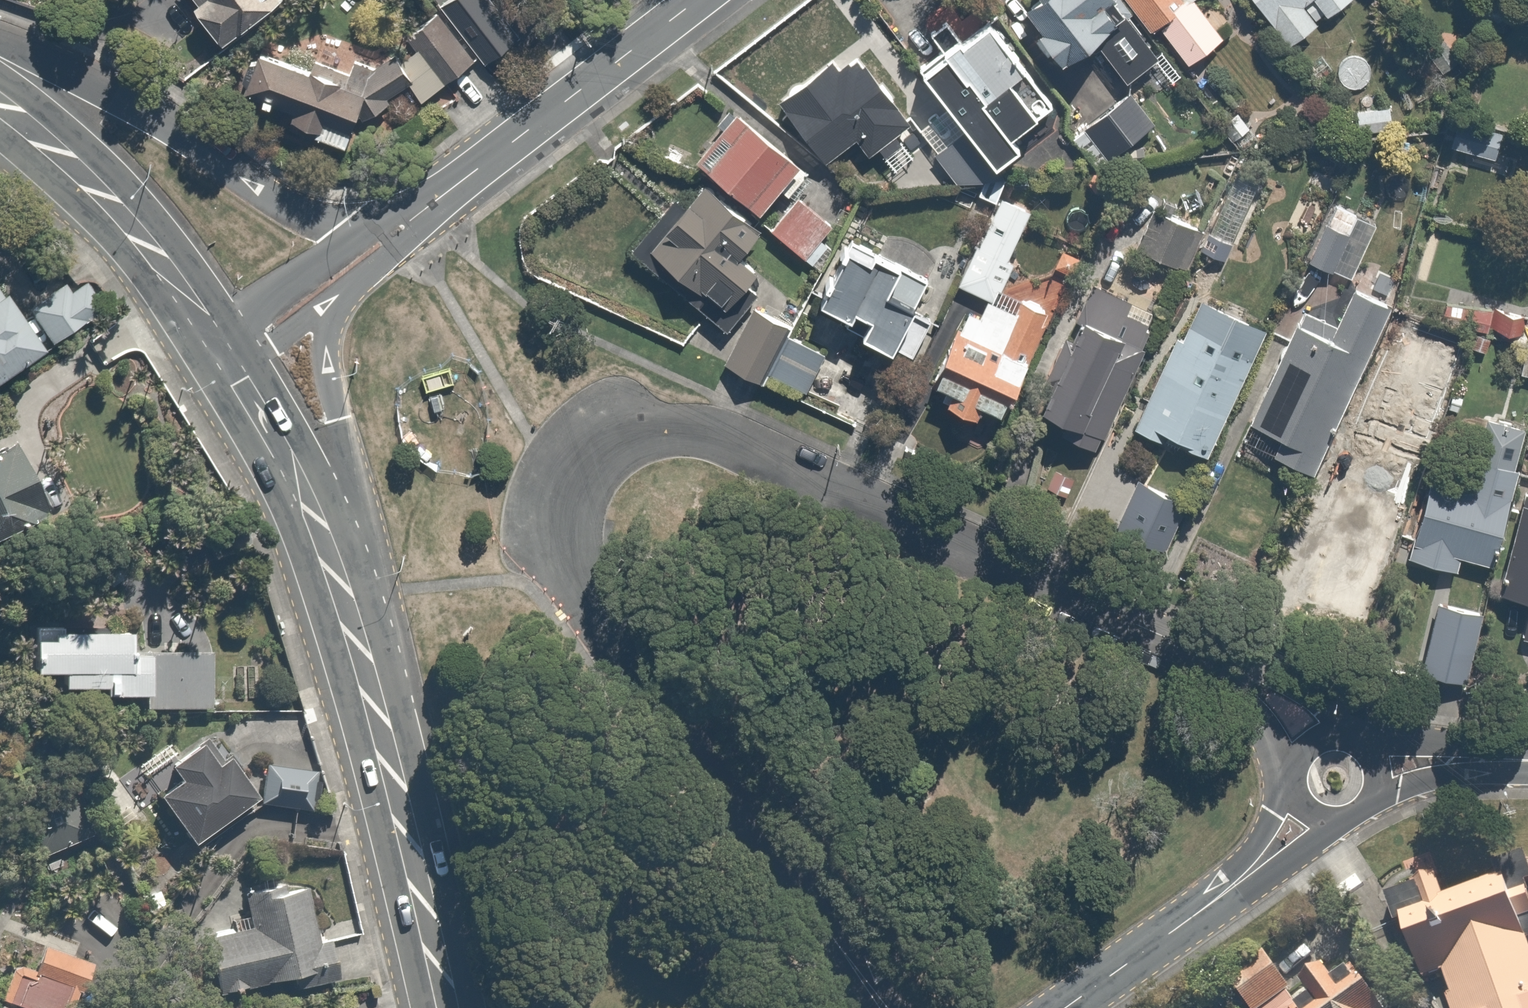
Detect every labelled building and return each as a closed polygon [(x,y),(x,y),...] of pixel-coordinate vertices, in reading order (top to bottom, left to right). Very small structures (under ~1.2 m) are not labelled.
[(214,5),(202,14),(231,51),(296,0),(210,0),(214,5)] [(1097,42),(1130,86),(1139,79),(1157,103),(1180,86),(1117,0),(1043,0),(1028,11),(1042,30),(1036,34),(1053,58),(1061,52),(1069,63),(1097,42)] [(1152,41),(1166,31),(1191,69),(1227,45),(1201,7),(1211,0),(1124,0),(1152,41)] [(1295,53),(1325,31),(1310,9),(1318,3),(1333,24),(1356,6),(1352,0),(1256,0),(1295,53)] [(952,107),(1009,175),(1031,156),(1023,146),(1051,122),(1047,118),(1064,103),(990,17),(966,38),(951,21),(932,38),(945,53),(922,72),(952,107)] [(263,58),(248,105),(298,122),(295,130),(358,150),(368,120),(384,125),(394,97),(417,83),(399,54),(379,67),(357,60),(352,76),(314,63),(310,73),(263,58)] [(840,55),(783,103),(837,168),(862,147),(873,160),(919,121),(872,65),(858,76),(840,55)] [(1133,94),(1113,112),(1136,138),(1157,120),(1133,94)] [(1009,175),(952,107),(921,133),(979,201),(1009,175)] [(744,114),(705,163),(766,213),(759,222),(817,269),(833,248),(827,243),(835,233),(791,198),(814,170),(744,114)] [(769,236),(709,187),(655,252),(709,297),(735,318),(782,262),(762,245),(769,236)] [(1380,226),(1337,207),(1311,269),(1353,287),(1380,226)] [(1002,209),(962,281),(1000,302),(1021,264),(1012,260),(1031,224),(1002,209)] [(1201,235),(1153,210),(1133,246),(1181,272),(1201,235)] [(1199,318),(1218,280),(1222,282),(1237,252),(1206,237),(1192,267),(1173,305),(1199,318)] [(1087,259),(1068,249),(1057,271),(1075,281),(1087,259)] [(931,282),(882,257),(877,267),(858,257),(829,312),(857,327),(862,317),(885,329),(878,344),(913,362),(932,325),(914,315),(931,282)] [(50,362),(37,343),(48,336),(55,347),(108,312),(89,283),(73,293),(69,287),(28,314),(32,320),(22,327),(0,294),(0,395),(50,362)] [(1092,328),(1053,412),(1069,420),(1062,436),(1103,454),(1165,320),(1097,289),(1081,323),(1092,328)] [(1305,314),(1245,424),(1323,466),(1393,312),(1358,297),(1339,332),(1305,314)] [(961,327),(936,376),(950,383),(946,390),(958,395),(950,411),(981,427),(990,408),(1007,416),(1013,403),(1030,411),(1047,377),(1035,371),(1061,318),(1032,304),(1009,350),(961,327)] [(794,328),(754,309),(727,364),(832,415),(851,377),(826,365),(831,356),(790,336),(794,328)] [(1199,318),(1194,315),(1136,431),(1166,446),(1170,438),(1214,461),(1265,359),(1241,347),(1251,325),(1225,312),(1217,327),(1199,318)] [(1388,340),(1369,381),(1397,395),(1417,354),(1388,340)] [(1349,451),(1322,525),(1338,531),(1333,544),(1395,566),(1447,420),(1417,409),(1407,436),(1376,424),(1364,456),(1349,451)] [(57,511),(12,410),(0,415),(0,536),(57,511)] [(1486,421),(1473,489),(1431,480),(1414,564),(1463,575),(1467,555),(1503,563),(1527,442),(1527,430),(1486,421)] [(1500,598),(1527,606),(1527,504),(1500,598)] [(1486,629),(1453,617),(1440,652),(1473,664),(1486,629)] [(135,629),(35,631),(36,681),(71,680),(71,695),(114,694),(114,707),(158,706),(157,654),(135,654),(135,629)] [(213,742),(173,766),(187,790),(166,803),(196,852),(267,808),(236,757),(226,763),(213,742)] [(321,776),(275,769),(269,804),(315,812),(321,776)] [(1520,900),(1513,878),(1451,899),(1444,875),(1422,883),(1433,914),(1408,923),(1435,985),(1449,978),(1459,1001),(1453,1004),(1455,1007),(1527,1007),(1527,898),(1520,900)] [(311,887),(250,896),(254,924),(210,930),(218,989),(341,971),(335,928),(317,930),(311,887)] [(48,946),(39,973),(24,967),(16,970),(2,1007),(77,1007),(82,993),(87,994),(96,964),(48,946)] [(1229,989),(1245,1007),(1280,1007),(1277,1005),(1299,987),(1271,954),(1229,989)] [(1308,993),(1319,1006),(1317,1007),(1393,1007),(1364,973),(1346,988),(1333,973),(1308,993)]
